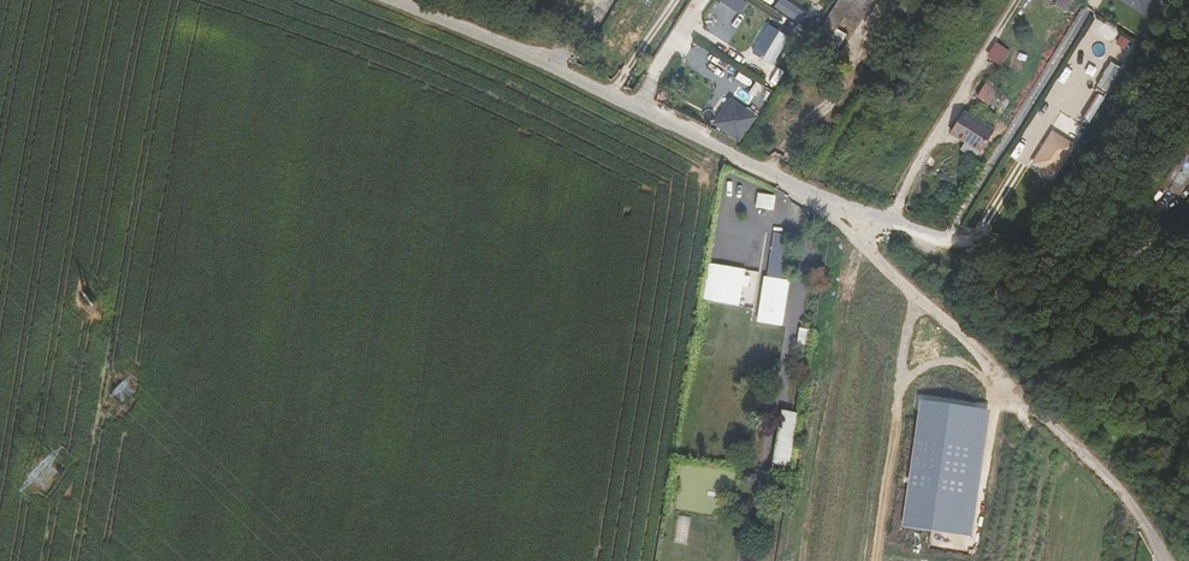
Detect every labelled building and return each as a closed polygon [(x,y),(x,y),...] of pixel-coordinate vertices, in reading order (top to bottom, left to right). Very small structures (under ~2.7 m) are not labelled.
[(720,0),(740,12),(747,0),(720,0)] [(816,0),(787,0),(784,5),(803,19),(816,0)] [(1074,0),(1065,0),(1065,2),(1062,0),(1059,0),(1056,6),(1067,13),(1074,0)] [(1145,16),(1155,0),(1118,0),(1145,16)] [(797,65),(812,75),(817,67),(823,71),(832,57),(823,50),(831,39),(841,46),(863,12),(854,7),(849,16),(833,6),(797,65)] [(894,13),(885,28),(891,32),(901,17),(894,13)] [(792,41),(799,30),(774,14),(767,25),(792,41)] [(1103,44),(1102,46),(1107,49),(1118,31),(1096,17),(1086,33),(1103,44)] [(1109,47),(1116,60),(1130,52),(1123,39),(1109,47)] [(781,53),(762,41),(745,69),(764,81),(781,53)] [(1003,65),(1012,50),(996,41),(987,56),(1003,65)] [(1098,84),(1110,91),(1123,67),(1111,60),(1098,84)] [(818,79),(823,71),(817,67),(812,75),(818,79)] [(979,97),(991,105),(1001,88),(989,81),(979,97)] [(762,105),(768,95),(759,89),(753,99),(762,105)] [(733,138),(750,112),(724,95),(707,121),(733,138)] [(952,159),(968,169),(981,147),(953,129),(942,147),(955,156),(952,159)] [(1076,144),(1054,131),(1032,163),(1055,177),(1076,144)] [(963,177),(968,169),(952,159),(948,167),(963,177)] [(1182,179),(1168,171),(1158,187),(1172,195),(1182,179)] [(759,192),(756,206),(773,210),(776,196),(759,192)] [(783,272),(785,257),(783,257),(787,229),(774,227),(767,270),(765,269),(759,305),(782,309),(788,273),(783,272)] [(709,263),(703,299),(752,306),(758,270),(709,263)] [(924,401),(904,527),(970,537),(990,411),(924,401)] [(792,407),(777,405),(767,459),(785,462),(792,407)] [(677,538),(689,539),(690,515),(679,515),(677,538)]
